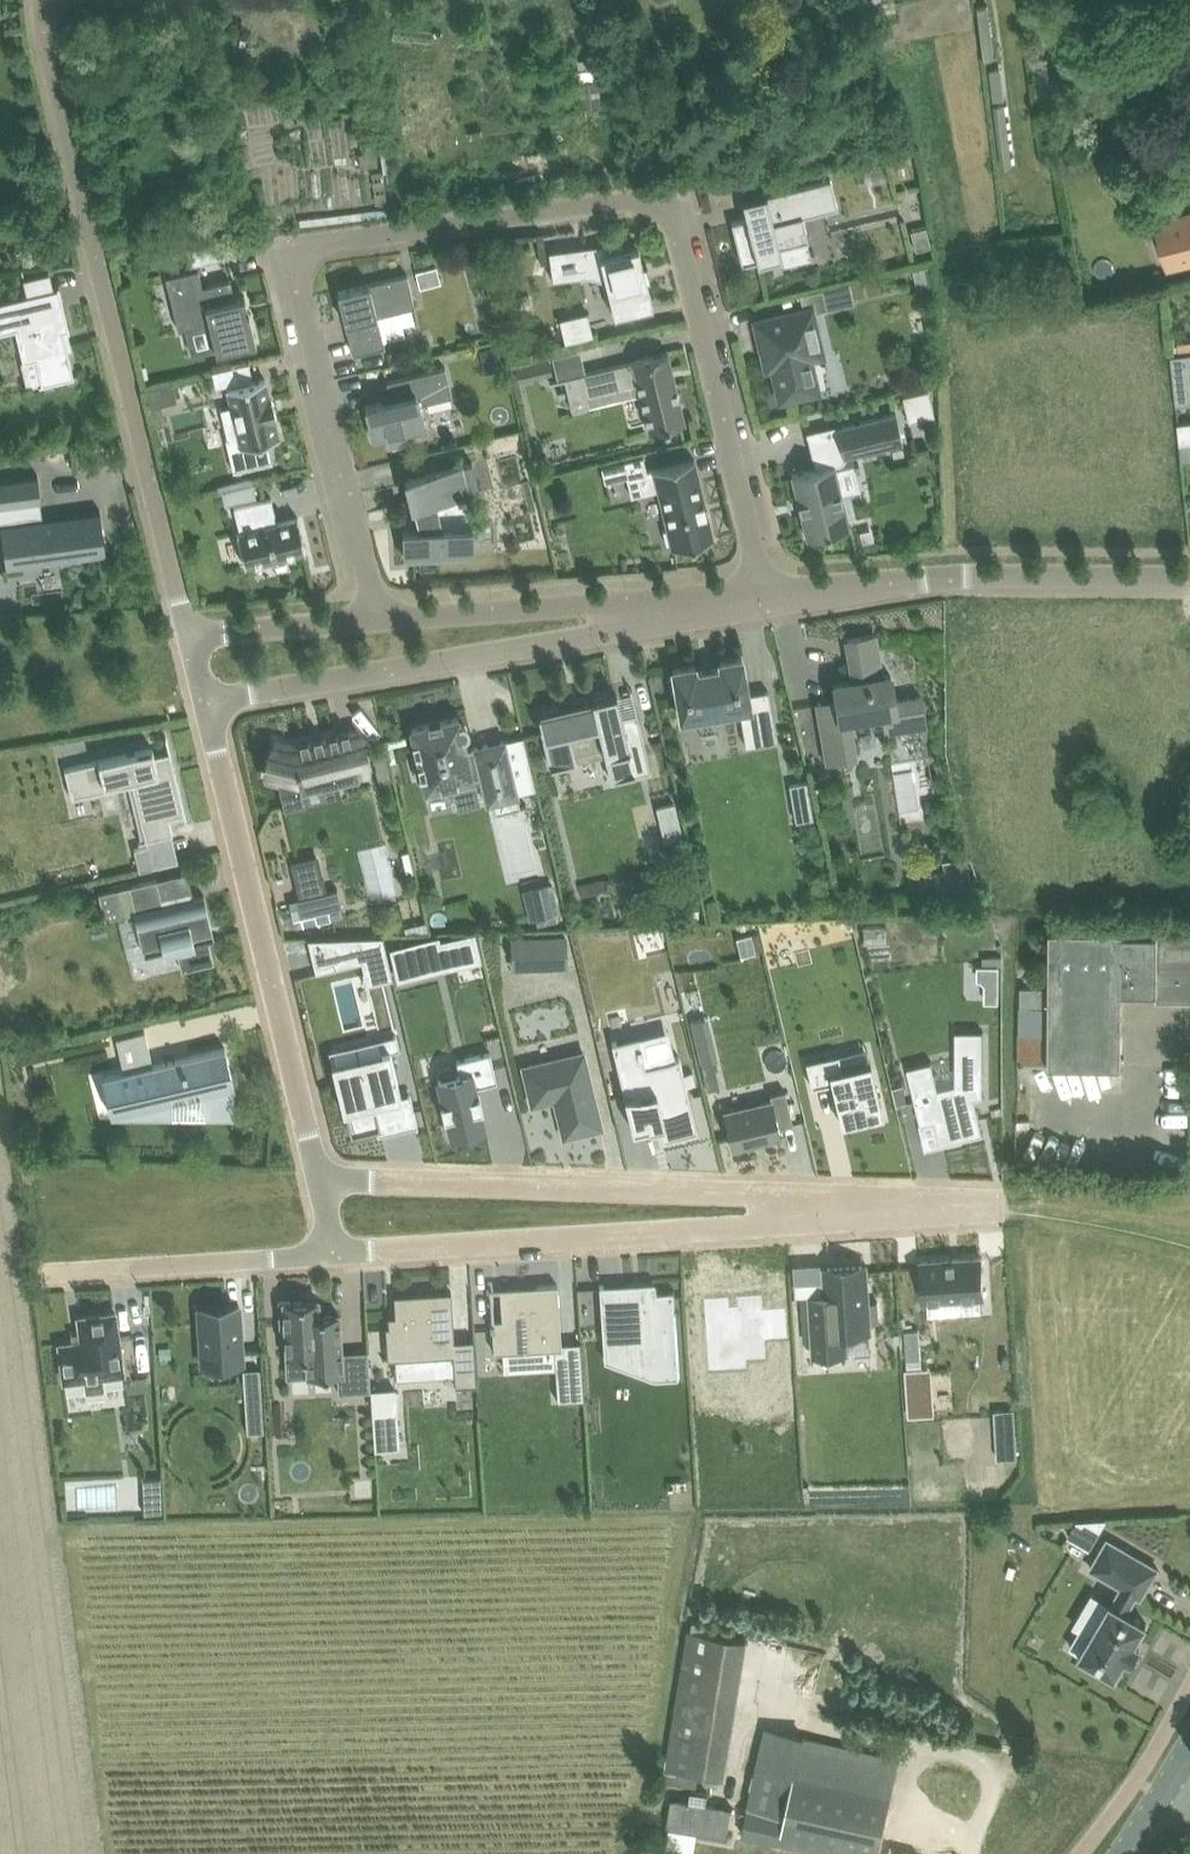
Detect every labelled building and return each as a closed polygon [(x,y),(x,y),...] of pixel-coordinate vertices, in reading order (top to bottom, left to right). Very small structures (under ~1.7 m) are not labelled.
[(988,4),(979,5),(985,58),(995,55),(988,4)] [(896,44),(892,22),(872,25),(875,47),(896,44)] [(1049,56),(1033,57),(1035,93),(1050,93),(1049,56)] [(999,68),(988,69),(992,99),(1003,97),(999,68)] [(599,76),(579,79),(582,102),(601,101),(599,76)] [(1006,101),(995,102),(1003,162),(1014,161),(1006,101)] [(1175,141),(1180,165),(1189,163),(1189,139),(1175,141)] [(808,145),(798,146),(799,156),(809,155),(808,145)] [(831,178),(765,195),(764,193),(740,199),(745,218),(732,221),(742,263),(782,253),(780,245),(809,238),(803,215),(838,207),(831,178)] [(1156,218),(1168,266),(1189,261),(1189,210),(1156,218)] [(911,229),(915,249),(930,246),(926,225),(911,229)] [(605,243),(549,250),(553,279),(581,275),(580,266),(602,263),(614,315),(653,305),(646,278),(650,277),(647,263),(643,264),(639,246),(608,253),(605,243)] [(420,286),(440,281),(436,266),(416,271),(420,286)] [(256,341),(249,311),(247,312),(245,303),(247,302),(245,294),(235,297),(230,278),(202,285),(198,268),(196,268),(166,275),(179,328),(209,321),(216,350),(256,341)] [(415,305),(407,273),(337,290),(353,353),(385,345),(377,314),(415,305)] [(60,287),(0,302),(0,332),(18,328),(25,359),(37,356),(44,383),(74,376),(63,329),(69,328),(60,287)] [(780,399),(818,390),(810,360),(827,355),(815,306),(755,320),(766,367),(772,366),(780,399)] [(565,340),(593,334),(588,311),(560,317),(565,340)] [(480,347),(485,366),(501,362),(496,344),(480,347)] [(668,351),(633,360),(564,376),(572,408),(589,405),(587,392),(638,380),(649,429),(684,421),(668,351)] [(1171,355),(1173,380),(1189,378),(1189,361),(1189,353),(1171,355)] [(516,358),(516,376),(551,375),(550,357),(516,358)] [(235,380),(232,364),(212,369),(212,371),(213,371),(217,384),(235,380)] [(391,398),(366,404),(374,438),(388,434),(390,443),(407,439),(405,430),(425,426),(420,403),(452,395),(445,366),(387,380),(391,398)] [(227,386),(232,405),(221,408),(229,437),(239,435),(241,445),(279,436),(274,416),(276,415),(272,398),(270,398),(265,377),(227,386)] [(173,383),(149,388),(152,405),(177,399),(173,383)] [(929,388),(902,394),(908,420),(935,414),(929,388)] [(815,467),(792,473),(807,537),(850,527),(835,464),(842,463),(846,455),(846,454),(903,440),(896,412),(839,426),(839,423),(806,431),(815,467)] [(1177,422),(1180,441),(1189,440),(1189,420),(1177,422)] [(643,455),(601,466),(605,480),(647,469),(643,455)] [(695,458),(653,468),(653,469),(654,469),(668,527),(663,529),(666,542),(671,541),(672,546),(672,547),(714,537),(694,460),(695,459),(695,458)] [(405,476),(406,481),(412,505),(414,504),(419,526),(403,527),(404,556),(474,553),(472,523),(467,524),(461,495),(466,494),(465,492),(479,489),(473,460),(405,476)] [(0,479),(0,522),(0,524),(5,523),(10,564),(6,565),(6,566),(106,552),(106,551),(105,551),(99,510),(100,510),(100,509),(43,517),(40,500),(41,500),(41,499),(40,499),(37,475),(38,475),(38,474),(0,479)] [(252,482),(222,490),(225,503),(256,495),(252,482)] [(246,564),(303,550),(305,550),(306,550),(298,516),(297,516),(297,517),(271,523),(265,499),(272,498),(272,496),(234,505),(240,530),(237,530),(245,564),(246,564)] [(834,683),(836,698),(818,701),(828,761),(829,761),(841,759),(856,756),(850,720),(883,714),(886,730),(926,723),(922,695),(895,699),(891,674),(882,675),(875,634),(847,638),(854,680),(834,683)] [(695,664),(673,667),(673,672),(669,672),(672,690),(677,690),(681,717),(740,707),(746,745),(777,740),(768,689),(748,692),(742,656),(720,659),(721,666),(696,670),(695,664)] [(593,699),(539,712),(551,766),(576,760),(574,753),(604,746),(611,778),(651,769),(636,705),(635,706),(636,713),(622,717),(616,693),(617,693),(616,692),(592,697),(593,699)] [(458,716),(411,727),(419,762),(415,764),(418,777),(423,776),(447,770),(449,776),(450,775),(451,781),(481,774),(488,801),(492,800),(495,812),(520,806),(518,794),(505,739),(466,748),(463,735),(466,734),(467,731),(467,728),(466,725),(463,723),(460,723),(458,716)] [(292,742),(275,738),(265,777),(277,780),(283,806),(305,801),(302,786),(367,771),(357,727),(336,732),(338,741),(331,742),(329,733),(292,742)] [(151,747),(64,767),(70,793),(113,783),(113,781),(130,777),(138,812),(147,810),(153,837),(172,833),(168,817),(185,813),(170,749),(153,753),(151,747)] [(386,754),(373,757),(379,781),(391,778),(386,754)] [(841,759),(829,761),(830,767),(842,765),(841,759)] [(806,780),(789,783),(795,819),(812,816),(806,780)] [(664,841),(683,836),(675,801),(656,805),(664,841)] [(148,844),(134,847),(139,869),(153,866),(148,844)] [(953,875),(926,880),(930,901),(968,894),(961,856),(950,858),(953,875)] [(212,926),(204,894),(163,904),(157,878),(99,891),(106,917),(134,910),(142,943),(163,938),(165,948),(177,945),(182,968),(214,960),(208,936),(206,936),(204,928),(212,926)] [(549,884),(530,889),(536,917),(556,912),(549,884)] [(299,897),(298,897),(302,915),(341,906),(337,888),(299,897)] [(1019,1064),(1122,1065),(1123,990),(1157,990),(1157,993),(1189,993),(1189,930),(1157,929),(1157,932),(1123,932),(1123,929),(1050,929),(1050,984),(1021,984),(1020,1003),(1050,1004),(1050,1033),(1019,1033),(1019,1064)] [(759,933),(738,938),(743,956),(764,951),(759,933)] [(383,935),(308,937),(316,971),(362,960),(367,983),(393,977),(383,935)] [(565,935),(526,937),(528,966),(567,965),(565,935)] [(439,941),(440,941),(439,936),(392,947),(399,977),(415,973),(413,968),(444,960),(439,941)] [(124,1070),(102,1075),(111,1114),(233,1117),(234,1084),(225,1046),(153,1063),(145,1030),(116,1036),(124,1070)] [(936,1119),(942,1143),(960,1138),(961,1140),(964,1139),(963,1138),(983,1133),(975,1097),(983,1095),(983,1030),(956,1030),(956,1083),(938,1087),(932,1061),(908,1067),(921,1121),(919,1122),(920,1125),(922,1124),(921,1123),(936,1119)] [(617,1039),(612,1041),(624,1092),(633,1128),(649,1124),(649,1123),(659,1121),(663,1138),(673,1135),(673,1134),(681,1132),(681,1133),(697,1129),(688,1090),(687,1090),(686,1086),(687,1085),(680,1055),(675,1056),(644,1064),(642,1053),(643,1053),(641,1044),(639,1044),(637,1036),(617,1040),(617,1039)] [(382,1052),(334,1063),(351,1134),(381,1127),(375,1102),(402,1096),(390,1048),(382,1050),(382,1052)] [(460,1074),(438,1079),(443,1101),(441,1101),(444,1116),(447,1116),(452,1136),(485,1128),(480,1107),(483,1107),(479,1092),(477,1093),(475,1085),(497,1080),(490,1051),(457,1059),(460,1074)] [(583,1051),(523,1065),(532,1103),(558,1097),(562,1112),(558,1113),(564,1135),(601,1126),(583,1051)] [(839,1052),(806,1060),(812,1086),(832,1081),(841,1122),(856,1119),(857,1124),(884,1117),(880,1100),(873,1069),(870,1060),(842,1066),(839,1052)] [(711,1058),(699,1061),(706,1089),(718,1086),(711,1058)] [(771,1099),(723,1110),(732,1147),(781,1135),(779,1125),(793,1122),(785,1089),(770,1092),(771,1099)] [(982,1256),(921,1260),(924,1300),(984,1296),(982,1256)] [(826,1294),(810,1295),(814,1354),(847,1352),(846,1332),(871,1330),(870,1320),(879,1320),(878,1301),(869,1302),(866,1263),(824,1266),(826,1294)] [(492,1320),(490,1321),(490,1327),(492,1327),(494,1351),(504,1350),(554,1347),(555,1366),(558,1399),(584,1398),(580,1340),(561,1341),(557,1283),(500,1287),(502,1317),(494,1318),(493,1316),(492,1316),(492,1320)] [(604,1284),(600,1284),(601,1312),(605,1311),(605,1317),(606,1337),(607,1337),(607,1344),(627,1343),(628,1353),(655,1351),(656,1375),(657,1375),(665,1374),(665,1375),(670,1375),(670,1374),(676,1373),(676,1376),(680,1376),(676,1311),(675,1311),(675,1306),(676,1306),(675,1289),(657,1290),(651,1291),(651,1286),(624,1288),(619,1288),(619,1289),(604,1290),(604,1284)] [(453,1353),(455,1370),(454,1370),(455,1385),(477,1383),(474,1338),(454,1339),(452,1311),(453,1310),(451,1290),(394,1294),(396,1324),(386,1325),(388,1358),(453,1353)] [(729,1296),(704,1297),(708,1370),(747,1367),(746,1359),(766,1358),(762,1294),(737,1295),(738,1306),(729,1307),(729,1296)] [(290,1299),(278,1300),(280,1328),(285,1327),(287,1355),(307,1353),(308,1373),(338,1371),(339,1391),(371,1389),(368,1349),(341,1351),(339,1318),(319,1320),(318,1298),(290,1300),(290,1299)] [(209,1306),(199,1306),(199,1312),(202,1364),(243,1361),(239,1303),(209,1305),(209,1306)] [(82,1340),(59,1343),(64,1380),(84,1377),(86,1391),(105,1389),(103,1374),(123,1372),(121,1359),(136,1357),(133,1333),(118,1335),(115,1311),(78,1316),(82,1340)] [(905,1329),(907,1359),(921,1358),(919,1328),(905,1329)] [(152,1331),(139,1332),(140,1344),(153,1343),(152,1331)] [(259,1365),(246,1366),(247,1379),(260,1378),(259,1365)] [(923,1367),(906,1368),(909,1414),(926,1413),(923,1367)] [(395,1387),(371,1389),(375,1447),(399,1445),(395,1387)] [(1014,1408),(995,1409),(995,1419),(1015,1418),(1014,1408)] [(1016,1438),(997,1439),(998,1458),(1017,1456),(1016,1438)] [(162,1511),(161,1476),(143,1477),(144,1512),(162,1511)] [(1107,1517),(1077,1518),(1067,1534),(1090,1547),(1107,1517)] [(1111,1602),(1093,1633),(1082,1626),(1069,1647),(1080,1654),(1116,1675),(1126,1656),(1131,1659),(1140,1643),(1135,1641),(1146,1622),(1127,1611),(1137,1594),(1141,1597),(1158,1567),(1108,1538),(1091,1568),(1122,1586),(1113,1602),(1111,1602)] [(748,1638),(711,1631),(712,1624),(693,1620),(691,1627),(688,1627),(664,1769),(667,1769),(664,1780),(696,1785),(698,1771),(726,1775),(748,1638)] [(743,1833),(835,1853),(934,1853),(936,1846),(905,1839),(904,1842),(881,1836),(898,1758),(764,1728),(741,1828),(718,1823),(713,1843),(740,1849),(743,1833)]
